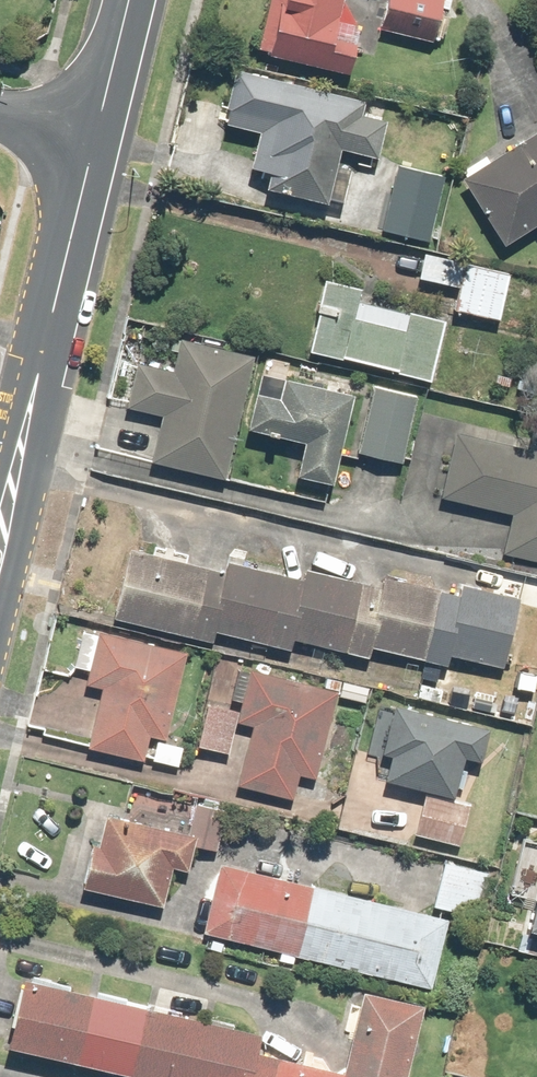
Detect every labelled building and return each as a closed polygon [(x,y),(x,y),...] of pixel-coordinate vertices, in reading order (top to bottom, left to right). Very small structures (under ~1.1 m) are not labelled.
[(343,0),(274,0),(265,50),(351,66),(360,19),(341,15),(343,0)] [(385,26),(436,40),(447,0),(392,0),(385,26)] [(250,181),(334,200),(346,144),(382,152),(390,118),(367,113),(370,98),(237,68),(225,120),(262,129),(250,181)] [(468,179),(511,244),(536,226),(536,133),(468,179)] [(449,171),(399,161),(386,226),(436,236),(449,171)] [(426,278),(463,285),(459,307),(504,316),(513,272),(430,255),(426,278)] [(365,282),(328,275),(312,352),(433,377),(446,317),(361,299),(365,282)] [(254,353),(184,340),(179,370),(142,363),(135,403),(164,408),(155,460),(232,474),(254,353)] [(356,392),(267,371),(254,428),(309,441),(302,470),(335,478),(356,392)] [(421,396),(376,386),(362,446),(408,456),(421,396)] [(533,420),(526,456),(455,443),(445,500),(516,513),(509,551),(536,556),(536,421),(533,420)] [(377,656),(379,645),(453,663),(456,652),(510,665),(525,602),(445,583),(444,590),(390,577),(388,586),(308,567),(306,577),(232,559),(230,569),(137,547),(121,615),(218,639),(220,630),(298,649),(301,638),(377,656)] [(78,666),(91,669),(88,681),(106,686),(91,742),(146,756),(152,732),(168,737),(191,650),(103,626),(101,634),(87,630),(78,666)] [(321,778),(341,689),(222,663),(204,744),(234,751),(241,719),(260,723),(246,784),(294,795),(299,773),(321,778)] [(392,782),(462,797),(471,757),(485,760),(493,723),(399,702),(388,750),(398,752),(392,782)] [(474,809),(427,797),(418,830),(465,843),(474,809)] [(193,865),(196,845),(221,849),(230,804),(198,798),(192,831),(99,814),(86,882),(167,897),(173,861),(193,865)] [(525,852),(516,893),(536,898),(536,855),(525,852)] [(492,870),(449,859),(437,902),(480,913),(492,870)] [(448,912),(225,865),(210,938),(433,985),(448,912)] [(260,1050),(263,1036),(31,976),(14,1040),(157,1076),(411,1076),(430,1006),(368,990),(347,1072),(260,1050)]
